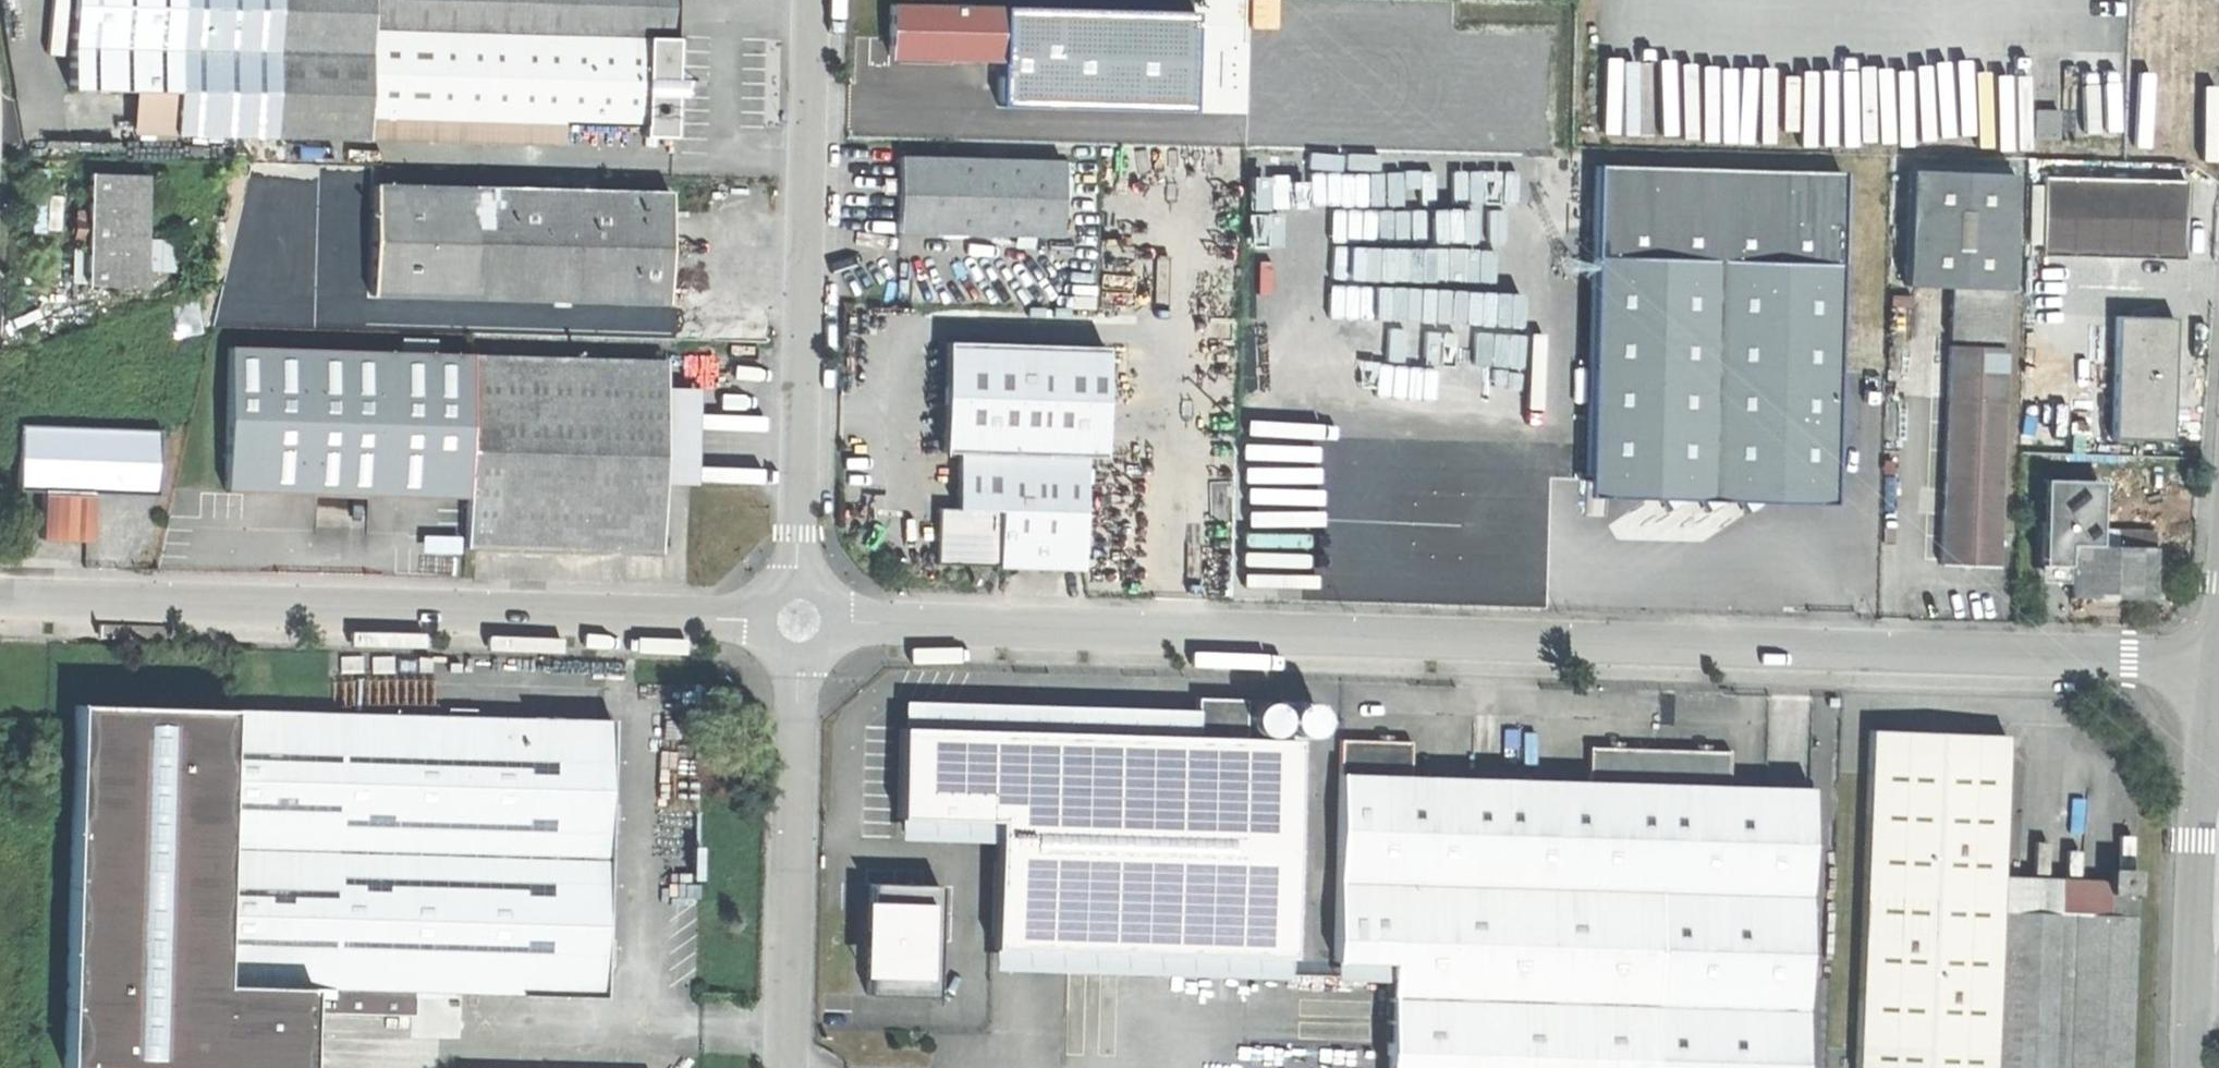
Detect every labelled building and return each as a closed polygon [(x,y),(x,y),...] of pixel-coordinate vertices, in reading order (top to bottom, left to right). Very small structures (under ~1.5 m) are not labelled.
[(272,0),(69,0),(67,89),(129,91),(171,92),(169,132),(268,135),(272,0)] [(677,39),(678,0),(272,0),(268,135),(366,138),(366,117),(368,29),(434,31),(677,39)] [(1108,0),(998,0),(998,7),(997,58),(997,63),(997,76),(1107,79),(1108,0)] [(1173,0),(1108,0),(1107,79),(1173,81),(1190,82),(1192,26),(1173,26),(1173,0)] [(1173,26),(1192,26),(1193,0),(1173,0),(1173,26)] [(997,58),(998,7),(887,5),(887,30),(886,56),(997,58)] [(433,119),(434,31),(368,29),(366,117),(433,119)] [(677,39),(434,31),(433,119),(459,120),(644,125),(643,136),(674,137),(675,95),(675,84),(676,79),(677,39)] [(997,76),(997,63),(910,62),(911,79),(997,80),(997,76)] [(685,80),(676,79),(675,95),(683,96),(685,92),(685,80)] [(171,92),(129,91),(127,131),(169,132),(171,92)] [(2058,112),(2035,111),(2034,137),(2058,138),(2058,112)] [(432,140),(433,119),(366,117),(366,138),(432,140)] [(459,120),(433,119),(432,140),(459,141),(459,120)] [(565,123),(459,120),(459,141),(564,144),(565,123)] [(1062,161),(896,157),(896,192),(895,234),(1061,239),(1062,161)] [(1592,168),(1589,258),(1838,269),(1840,175),(1592,168)] [(89,252),(88,280),(144,282),(145,266),(146,234),(148,170),(91,169),(90,217),(79,217),(78,252),(89,252)] [(2015,177),(1913,173),(1909,287),(1951,289),(2011,291),(2015,177)] [(2188,183),(2044,178),(2041,259),(2185,264),(2185,252),(2186,219),(2188,183)] [(391,299),(393,187),(372,186),(369,298),(391,299)] [(471,189),(393,187),(391,299),(469,300),(471,189)] [(469,300),(666,305),(666,301),(668,244),(669,211),(669,195),(471,189),(469,300)] [(146,234),(145,266),(178,267),(178,235),(146,234)] [(1838,269),(1589,258),(1584,476),(1833,484),(1835,404),(1838,269)] [(2010,340),(2011,291),(1951,289),(1950,339),(2010,340)] [(2125,319),(2118,319),(2114,442),(2119,442),(2173,445),(2177,321),(2125,319)] [(400,339),(400,353),(434,354),(435,340),(400,339)] [(956,511),(1000,512),(1001,455),(1085,457),(1101,458),(1104,348),(944,344),(942,411),(941,453),(957,454),(956,510),(956,511)] [(2007,348),(1948,345),(1939,562),(1998,564),(2007,348)] [(465,498),(470,355),(434,354),(400,353),(281,349),(227,348),(221,490),(338,494),(465,498)] [(664,361),(470,355),(465,498),(463,548),(658,556),(662,434),(664,361)] [(696,389),(663,388),(660,487),(693,488),(696,389)] [(159,430),(20,425),(17,490),(41,491),(89,492),(156,495),(159,430)] [(1000,512),(998,567),(1082,570),(1085,457),(1001,455),(1000,512)] [(1584,485),(1833,493),(1833,484),(1584,476),(1584,485)] [(2041,479),(2040,521),(2096,523),(2098,481),(2041,479)] [(89,492),(41,491),(39,539),(63,540),(87,541),(89,492)] [(936,565),(998,567),(1000,512),(956,511),(956,510),(938,509),(936,565)] [(2072,545),(2096,546),(2096,523),(2040,521),(2038,565),(2065,566),(2066,551),(2071,551),(2072,545)] [(2071,551),(2070,597),(2151,599),(2153,548),(2096,546),(2072,545),(2071,551)] [(2065,566),(2038,565),(2038,581),(2065,582),(2065,566)] [(1191,734),(1239,735),(1240,697),(1192,696),(1191,734)] [(216,1044),(218,987),(229,709),(73,704),(62,1038),(216,1044)] [(325,713),(229,709),(218,987),(302,989),(408,993),(424,993),(439,993),(599,998),(608,722),(325,713)] [(993,816),(989,944),(1287,953),(1292,737),(1239,735),(1191,734),(898,724),(895,813),(993,816)] [(2000,758),(2000,735),(1866,731),(1865,754),(2000,758)] [(1331,961),(1388,962),(1390,888),(1618,893),(1614,1067),(1796,1067),(1802,776),(1721,774),(1721,741),(1581,738),(1580,772),(1406,768),(1407,736),(1335,735),(1331,961)] [(1865,754),(1854,1067),(1991,1067),(1995,910),(2000,758),(1865,754)] [(2106,864),(2104,914),(2132,914),(2134,865),(2106,864)] [(863,990),(932,992),(936,880),(867,878),(866,912),(863,990)] [(1386,1067),(1614,1067),(1618,893),(1390,888),(1388,962),(1387,984),(1386,1067)] [(1995,910),(1991,1067),(2126,1067),(2129,994),(2132,914),(2104,914),(1995,910)] [(1388,962),(1331,961),(1330,982),(1387,984),(1388,962)] [(302,989),(218,987),(216,1044),(300,1047),(301,1019),(302,989)] [(407,1023),(408,993),(302,989),(301,1019),(407,1023)] [(216,1044),(62,1038),(61,1067),(215,1067),(216,1044)] [(300,1047),(216,1044),(215,1067),(299,1067),(300,1047)]
